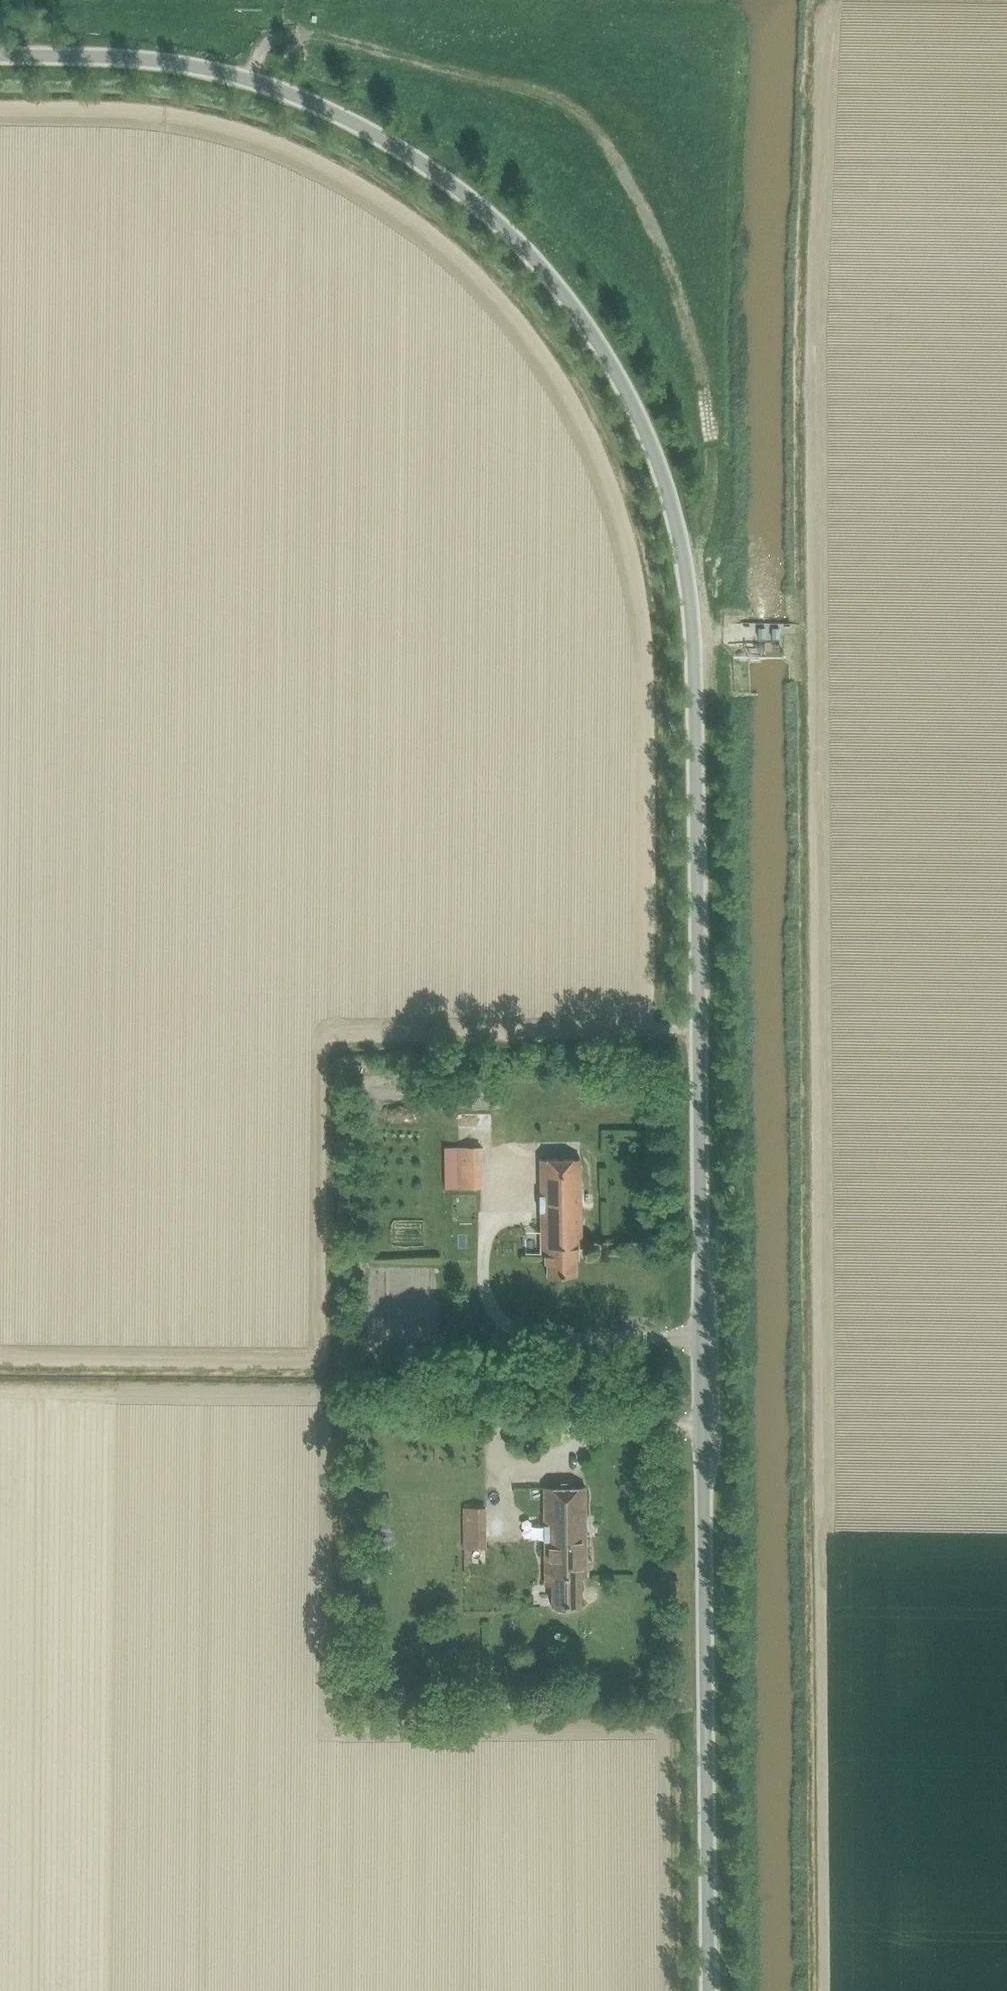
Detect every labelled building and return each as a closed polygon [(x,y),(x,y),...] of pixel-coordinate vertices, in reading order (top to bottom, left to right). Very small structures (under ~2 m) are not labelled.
[(444,1189),(480,1187),(480,1146),(443,1147),(444,1189)] [(574,1246),(581,1246),(579,1158),(539,1158),(541,1254),(546,1254),(547,1276),(557,1276),(557,1275),(575,1275),(574,1246)] [(579,1576),(585,1576),(584,1488),(544,1488),(545,1584),(551,1584),(551,1606),(562,1606),(562,1604),(579,1604),(579,1576)] [(485,1550),(485,1506),(461,1506),(461,1550),(485,1550)]
